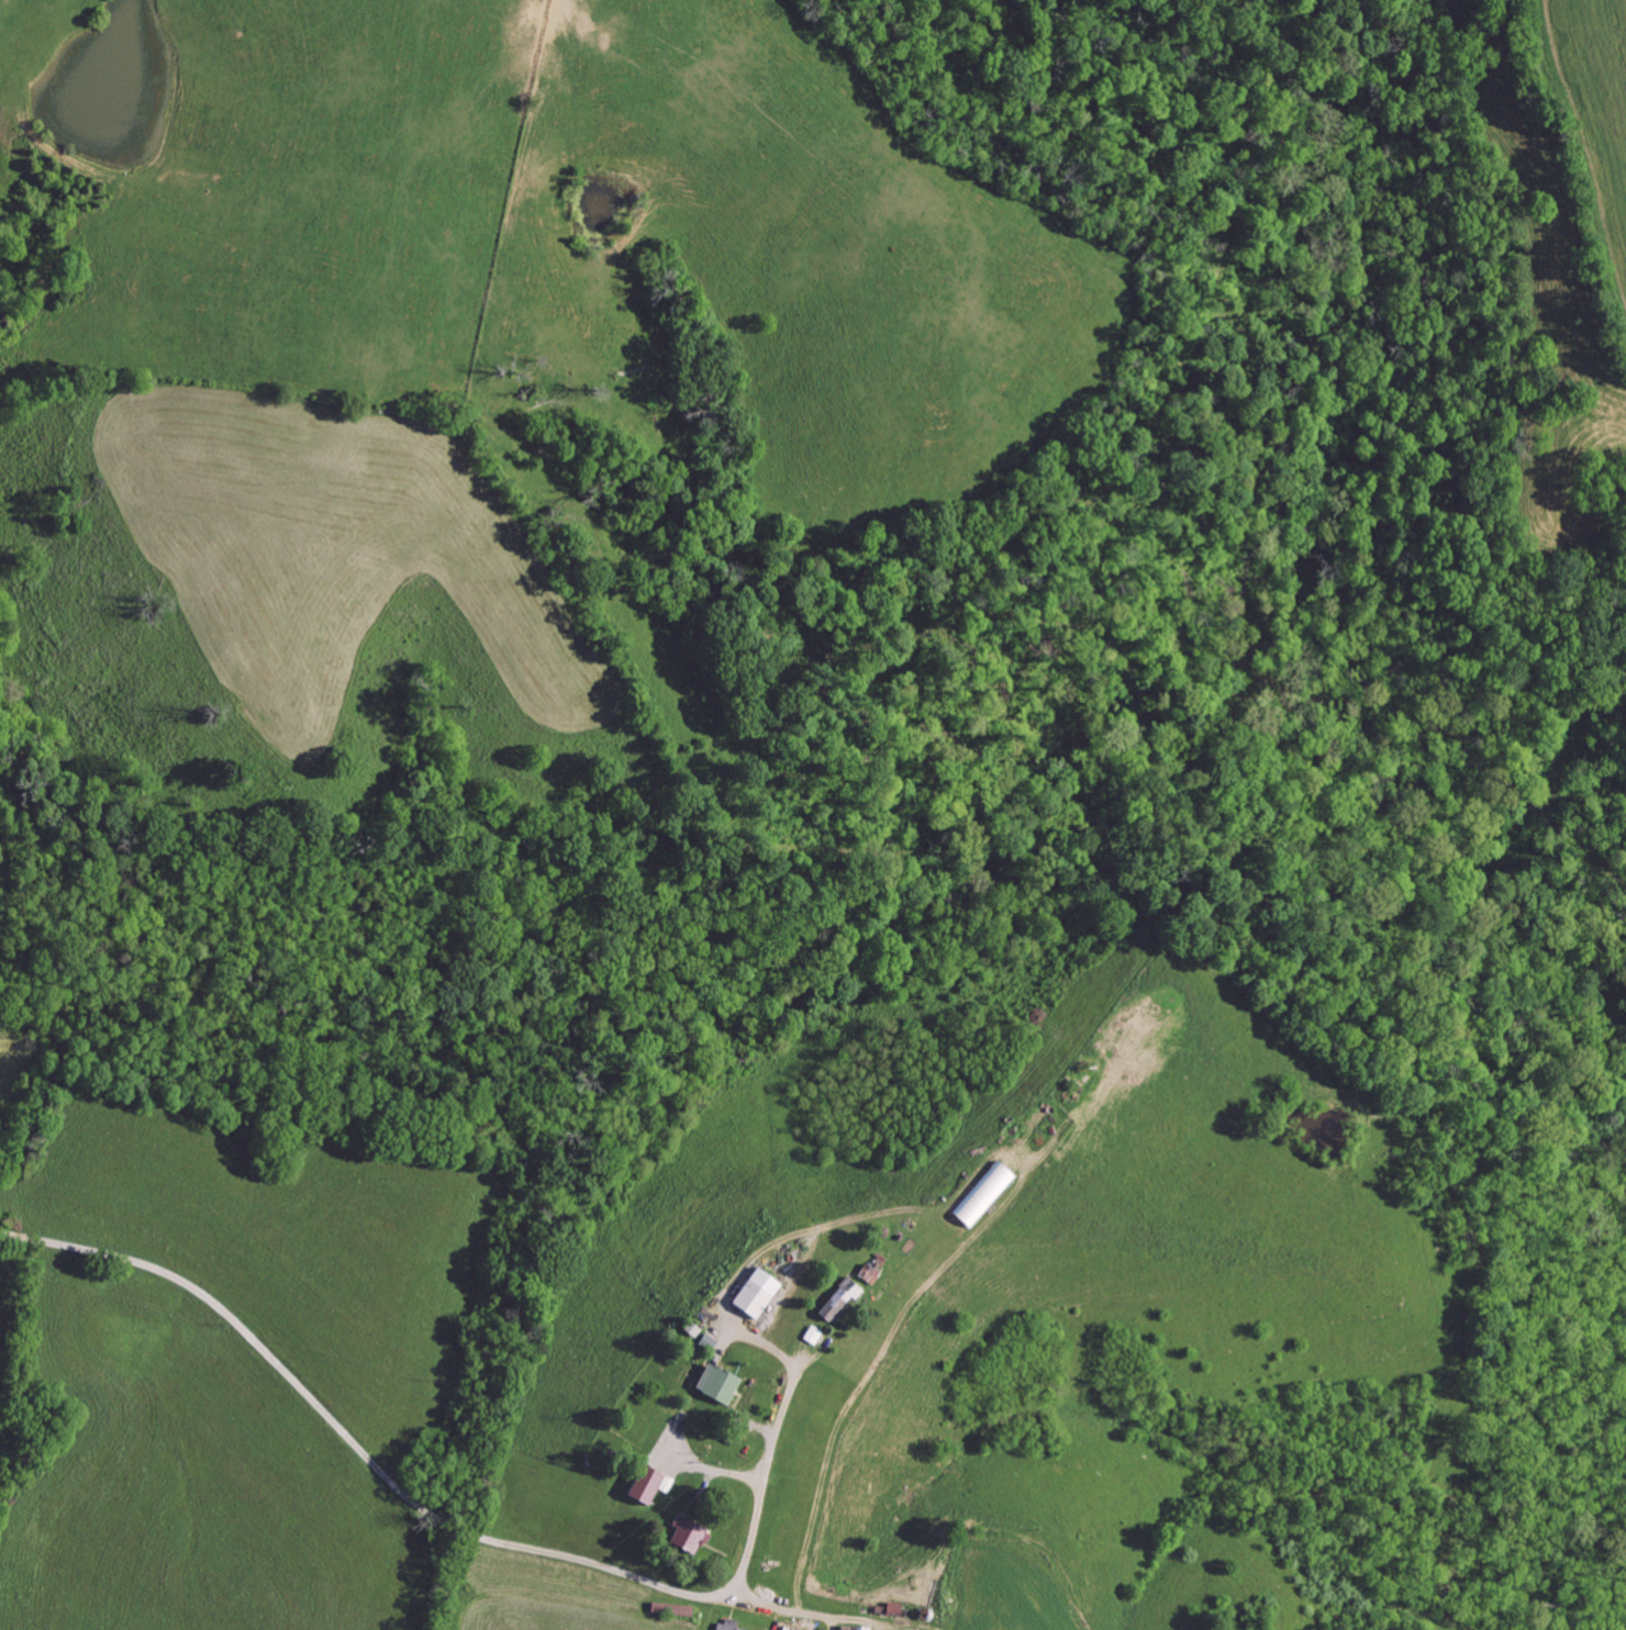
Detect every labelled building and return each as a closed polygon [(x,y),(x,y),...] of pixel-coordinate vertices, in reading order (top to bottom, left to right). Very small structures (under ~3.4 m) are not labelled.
[(950,1214),(967,1230),(1014,1178),(996,1162),(950,1214)] [(873,1286),(879,1273),(862,1265),(857,1278),(873,1286)] [(729,1303),(754,1321),(780,1286),(755,1268),(729,1303)] [(862,1288),(843,1278),(837,1289),(857,1299),(862,1288)] [(832,1326),(846,1308),(842,1305),(849,1297),(837,1287),(816,1313),(832,1326)] [(813,1346),(822,1332),(810,1325),(801,1339),(813,1346)] [(727,1406),(740,1380),(707,1363),(694,1390),(727,1406)] [(625,1498),(649,1507),(661,1473),(637,1465),(625,1498)] [(691,1555),(697,1542),(705,1546),(711,1533),(674,1516),(670,1526),(674,1528),(667,1544),(691,1555)] [(715,1629),(745,1629),(736,1628),(737,1622),(726,1620),(725,1625),(717,1624),(715,1629)]
